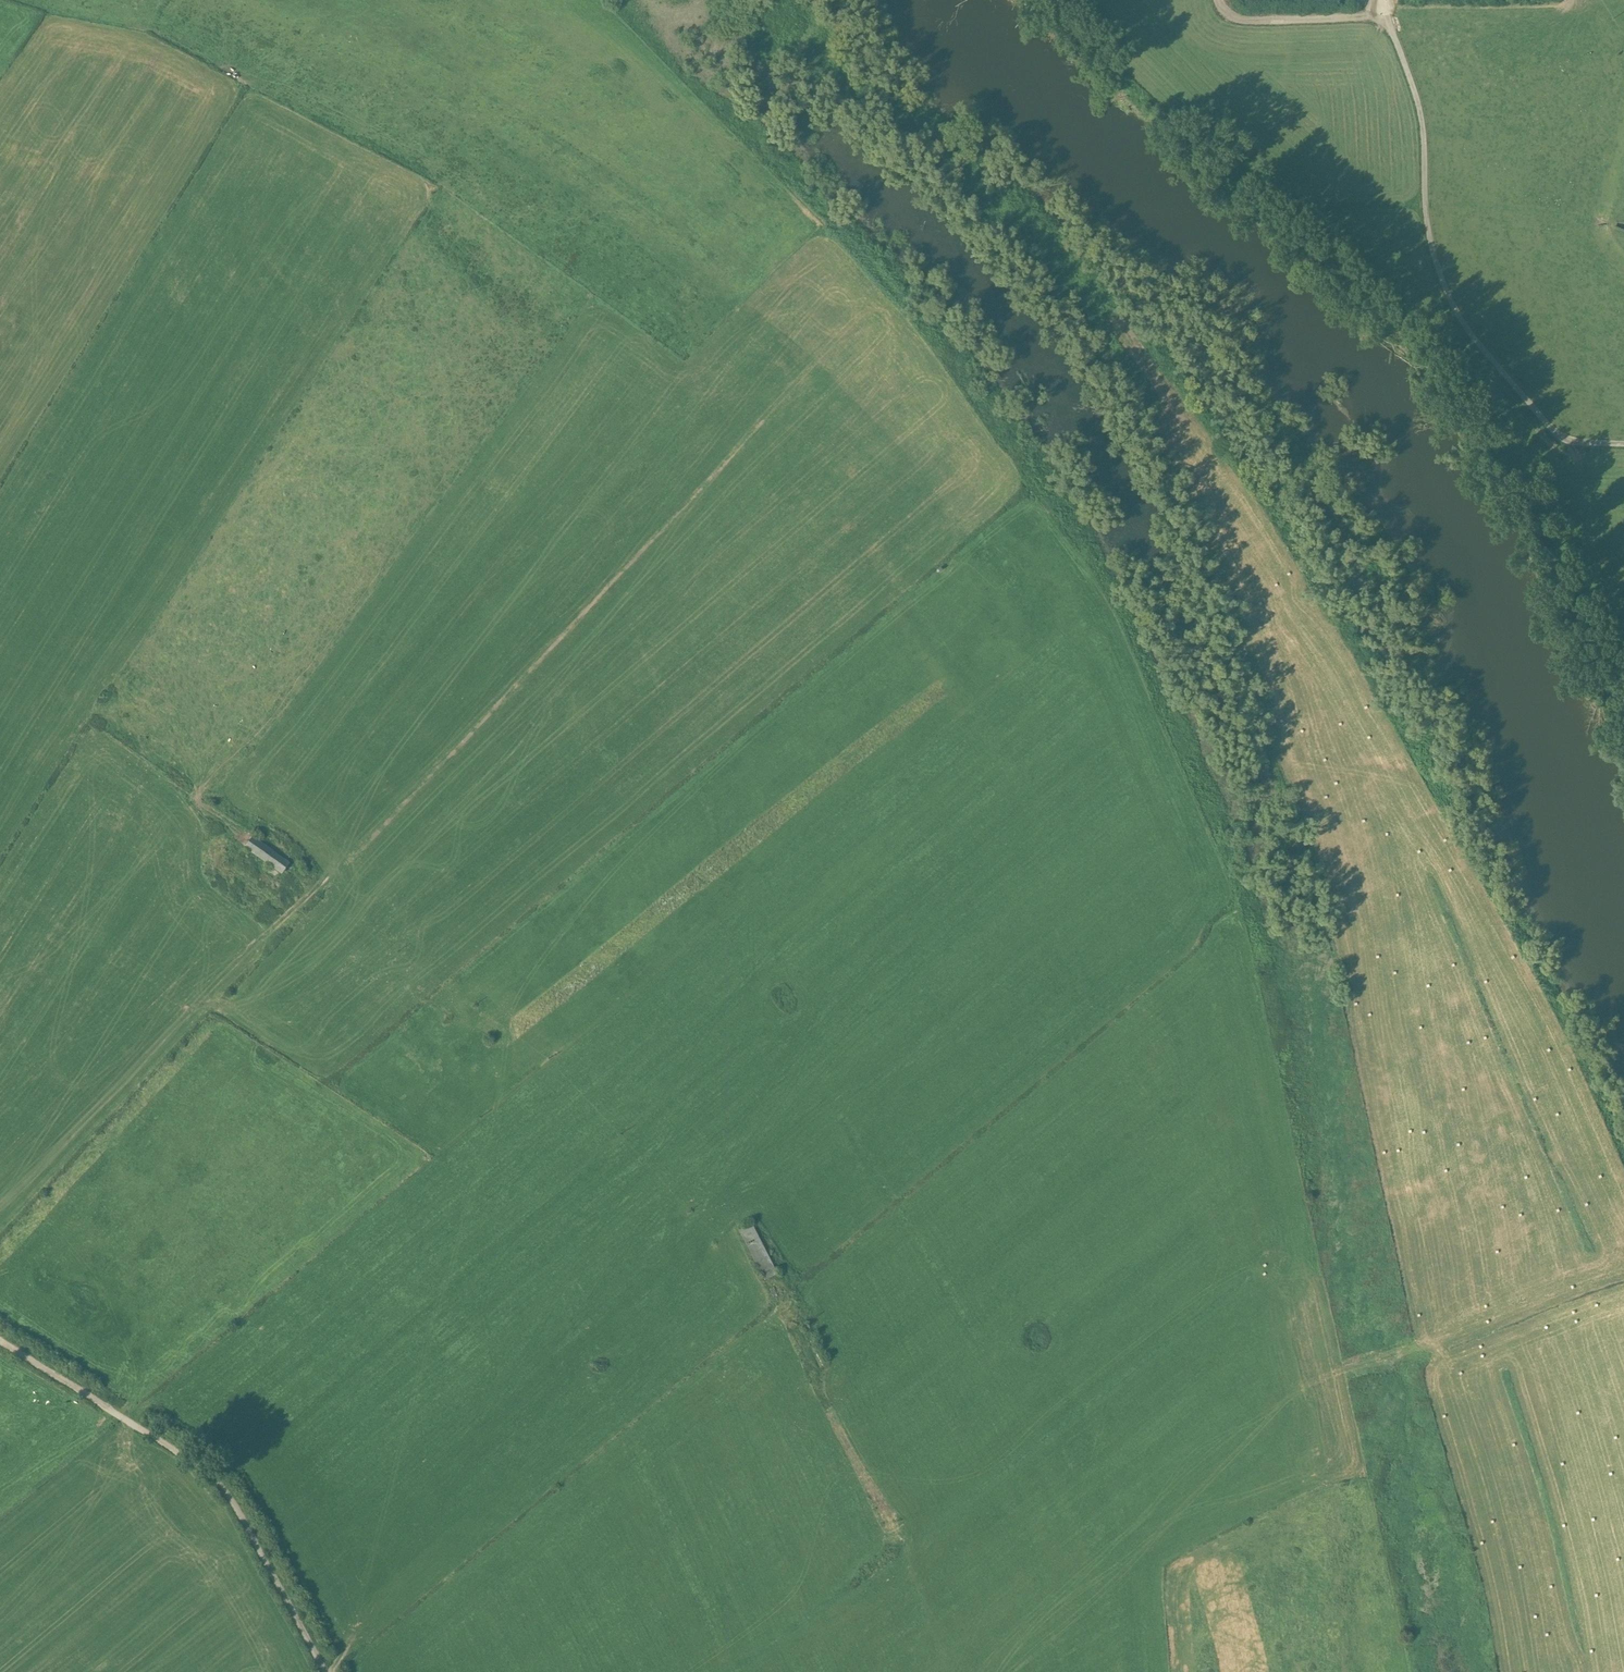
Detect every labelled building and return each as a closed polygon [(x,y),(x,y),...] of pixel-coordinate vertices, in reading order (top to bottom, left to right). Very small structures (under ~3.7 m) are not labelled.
[(294,863),(257,836),(248,848),(286,874),(294,863)] [(753,1224),(740,1230),(766,1280),(779,1274),(753,1224)]
